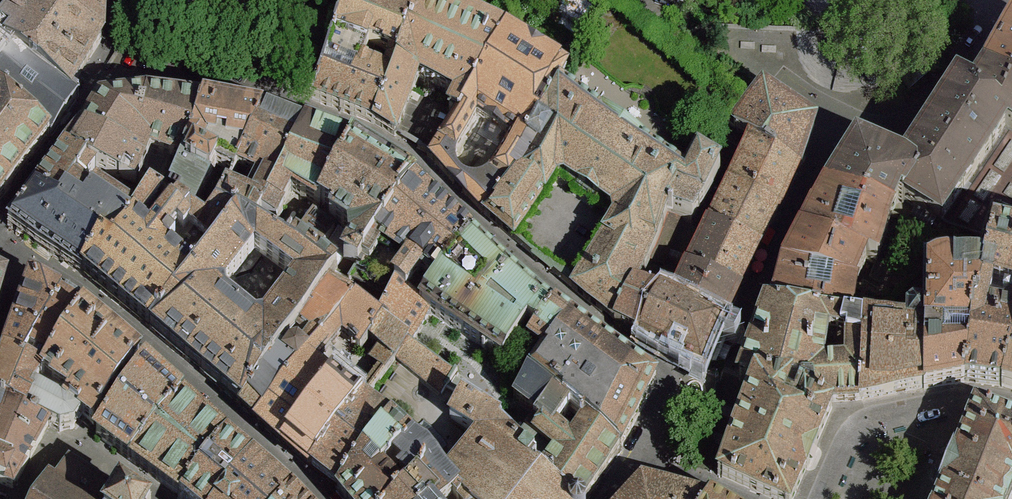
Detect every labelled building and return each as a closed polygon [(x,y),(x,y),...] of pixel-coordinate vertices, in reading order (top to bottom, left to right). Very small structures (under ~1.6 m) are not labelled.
[(100,7),(86,0),(24,0),(1,28),(7,35),(12,40),(7,46),(70,90),(93,53),(97,47),(101,41),(102,34),(103,8),(100,7)] [(313,100),(346,113),(375,124),(411,29),(396,23),(365,11),(369,0),(349,0),(327,61),(313,100)] [(458,117),(505,45),(421,1),(419,8),(411,29),(375,124),(395,136),(418,78),(440,88),(457,97),(449,112),(458,117)] [(405,2),(396,23),(411,29),(419,8),(405,2)] [(1001,52),(988,75),(1011,88),(1011,35),(1001,52)] [(519,155),(558,94),(566,81),(505,45),(458,117),(431,158),(438,166),(486,215),(527,160),(519,155)] [(70,90),(7,46),(0,61),(0,100),(49,138),(68,111),(78,97),(70,90)] [(988,75),(982,82),(973,97),(1009,122),(1005,127),(1011,130),(1011,88),(988,75)] [(910,173),(900,199),(942,221),(1005,127),(1009,122),(973,97),(959,88),(951,99),(904,169),(910,173)] [(814,124),(763,92),(751,107),(744,115),(737,111),(728,124),(752,140),(798,172),(806,147),(814,124)] [(577,280),(572,288),(616,324),(634,289),(637,290),(662,229),(668,212),(680,217),(693,223),(720,173),(698,160),(685,181),(558,94),(519,155),(527,160),(486,215),(513,239),(555,177),(566,176),(590,193),(613,208),(616,220),(577,280)] [(187,151),(203,103),(172,100),(147,97),(116,103),(100,104),(77,137),(66,153),(86,166),(79,182),(86,187),(95,192),(108,199),(120,182),(137,188),(141,180),(152,151),(170,157),(183,161),(187,151)] [(49,138),(0,100),(0,201),(17,180),(49,138)] [(214,104),(203,103),(187,151),(183,161),(166,201),(179,207),(186,213),(192,217),(216,166),(237,176),(240,172),(264,114),(214,104)] [(285,121),(264,114),(240,172),(257,181),(248,201),(225,192),(216,212),(238,221),(257,230),(259,221),(306,128),(285,121)] [(942,221),(983,233),(992,206),(1003,206),(1011,210),(1011,130),(1005,127),(942,221)] [(325,136),(306,128),(259,221),(274,229),(292,192),(319,207),(354,148),(325,136)] [(788,190),(798,172),(752,140),(730,189),(778,212),(788,190)] [(375,238),(415,185),(405,179),(394,173),(354,148),(319,207),(332,213),(330,219),(350,232),(352,245),(344,259),(357,266),(375,238)] [(858,151),(828,194),(890,220),(900,199),(910,173),(904,169),(893,164),(858,151)] [(46,250),(83,274),(102,245),(114,251),(133,226),(134,215),(108,199),(95,192),(89,200),(81,194),(86,187),(79,182),(86,166),(66,153),(37,188),(9,225),(46,250)] [(141,180),(137,188),(148,195),(160,203),(166,201),(183,161),(170,157),(157,188),(141,180)] [(451,217),(415,185),(375,238),(357,266),(351,278),(389,300),(396,287),(422,304),(473,238),(451,217)] [(709,230),(759,251),(778,212),(730,189),(709,230)] [(890,220),(828,194),(821,205),(793,252),(862,272),(866,260),(877,265),(890,220)] [(124,312),(159,338),(195,273),(166,246),(152,236),(142,228),(160,203),(148,195),(134,215),(133,226),(114,251),(102,245),(83,274),(124,312)] [(166,201),(160,203),(171,212),(182,223),(214,249),(238,221),(216,212),(206,223),(192,217),(186,213),(179,207),(166,201)] [(166,246),(182,223),(171,212),(152,236),(166,246)] [(668,212),(662,229),(674,233),(680,217),(668,212)] [(314,215),(296,244),(317,258),(336,229),(314,215)] [(238,221),(214,249),(195,273),(159,338),(202,375),(242,405),(279,354),(289,340),(302,326),(327,286),(338,272),(317,258),(296,244),(290,251),(257,230),(238,221)] [(759,251),(709,230),(670,306),(721,330),(739,297),(737,292),(752,263),(759,251)] [(462,333),(512,274),(473,238),(422,304),(431,311),(462,333)] [(1011,356),(1011,301),(1011,306),(1005,305),(1003,310),(1010,312),(1008,319),(988,316),(992,295),(1011,300),(1011,245),(994,241),(985,275),(974,313),(965,382),(990,384),(1002,386),(1011,356)] [(862,272),(793,252),(784,267),(782,279),(781,283),(774,310),(850,323),(855,303),(862,272)] [(552,272),(572,288),(577,280),(554,269),(552,272)] [(327,286),(341,294),(349,281),(338,272),(327,286)] [(928,273),(927,321),(926,388),(947,385),(965,382),(974,313),(985,275),(928,273)] [(512,274),(462,333),(485,348),(486,345),(503,358),(511,347),(513,348),(529,328),(536,334),(554,310),(528,288),(519,280),(512,274)] [(11,336),(6,354),(23,364),(29,352),(61,299),(46,290),(32,282),(11,336)] [(302,349),(298,350),(308,359),(352,303),(341,294),(327,286),(302,326),(289,340),(302,349)] [(411,343),(431,311),(422,304),(396,287),(389,300),(379,322),(411,343)] [(630,332),(641,339),(660,301),(637,290),(634,289),(616,324),(630,332)] [(69,304),(61,299),(29,352),(37,357),(31,368),(43,375),(83,311),(69,304)] [(660,301),(641,339),(669,356),(687,365),(702,372),(713,349),(721,330),(670,306),(660,301)] [(368,338),(379,322),(352,303),(308,359),(305,363),(320,374),(322,369),(316,366),(341,337),(349,343),(344,353),(353,360),(368,338)] [(850,323),(774,310),(767,309),(757,335),(740,382),(755,383),(815,385),(815,400),(832,403),(837,402),(847,401),(861,400),(865,325),(850,323)] [(656,383),(554,310),(536,334),(529,346),(545,357),(530,378),(571,409),(586,422),(621,450),(649,396),(656,383)] [(66,403),(84,416),(94,424),(136,360),(138,357),(127,348),(83,311),(43,375),(55,381),(52,385),(68,396),(66,403)] [(907,330),(865,325),(861,400),(898,394),(926,388),(927,321),(922,315),(914,315),(908,319),(907,330)] [(396,357),(411,343),(379,322),(368,338),(387,354),(379,365),(371,360),(361,374),(364,386),(355,398),(361,403),(396,357)] [(455,374),(411,343),(396,357),(442,394),(455,374)] [(279,354),(242,405),(251,414),(259,421),(305,363),(308,359),(298,350),(286,359),(279,354)] [(0,371),(0,376),(35,391),(43,375),(31,368),(23,364),(6,354),(1,366),(0,371)] [(1002,386),(1011,389),(1011,356),(1002,386)] [(278,440),(284,445),(323,395),(317,390),(311,385),(320,374),(305,363),(259,421),(271,433),(278,440)] [(97,436),(131,460),(181,401),(166,387),(144,369),(105,424),(97,436)] [(329,372),(317,390),(323,395),(336,378),(329,372)] [(297,456),(310,468),(361,403),(355,398),(346,391),(350,389),(352,384),(352,377),(346,373),(339,374),(336,378),(323,395),(284,445),(288,448),(297,456)] [(621,450),(586,422),(573,441),(556,428),(571,409),(530,378),(524,373),(513,385),(519,390),(513,399),(538,417),(517,444),(522,452),(515,461),(564,498),(587,498),(607,470),(621,450)] [(49,426),(61,431),(72,429),(82,419),(84,416),(66,403),(64,406),(35,391),(0,376),(0,401),(49,426)] [(755,383),(739,423),(720,476),(772,498),(793,498),(815,450),(832,403),(815,400),(815,385),(755,383)] [(515,461),(522,452),(517,444),(500,426),(502,423),(464,398),(450,418),(480,437),(445,478),(464,495),(461,498),(564,498),(515,461)] [(49,426),(0,401),(0,483),(13,488),(34,451),(49,426)] [(145,470),(182,497),(225,441),(205,421),(181,401),(131,460),(145,470)] [(334,485),(340,490),(392,425),(361,403),(310,468),(328,481),(334,485)] [(973,403),(933,498),(1009,498),(1011,491),(1011,420),(973,403)] [(413,443),(432,463),(447,446),(424,421),(409,439),(413,443)] [(340,490),(337,494),(342,498),(401,498),(403,497),(382,476),(394,463),(413,443),(409,439),(392,425),(340,490)] [(251,462),(238,451),(225,441),(182,497),(184,498),(223,498),(251,462)] [(453,498),(454,498),(461,498),(464,495),(445,478),(432,463),(413,443),(394,463),(405,475),(400,480),(409,490),(403,497),(401,498),(452,498),(453,498)] [(291,496),(282,487),(260,468),(251,462),(223,498),(289,498),(291,496)] [(69,463),(57,482),(52,482),(51,475),(47,476),(48,484),(39,498),(132,498),(121,492),(118,495),(69,463)] [(644,490),(634,498),(678,498),(644,490)]
